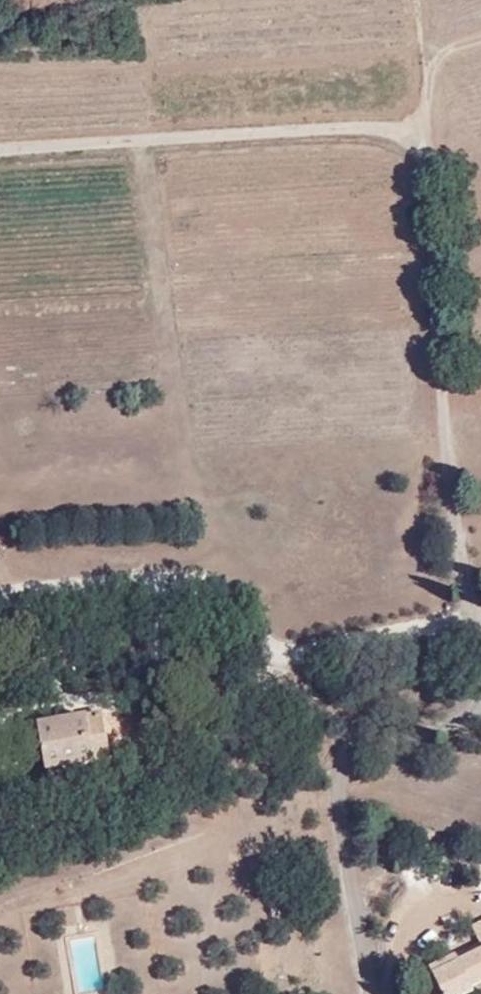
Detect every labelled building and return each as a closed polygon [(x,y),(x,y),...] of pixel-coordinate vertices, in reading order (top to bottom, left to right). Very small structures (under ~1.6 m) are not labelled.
[(69,718),(1,728),(10,774),(77,764),(69,718)] [(466,928),(476,952),(426,976),(434,993),(469,993),(466,989),(480,982),(480,922),(466,928)]
